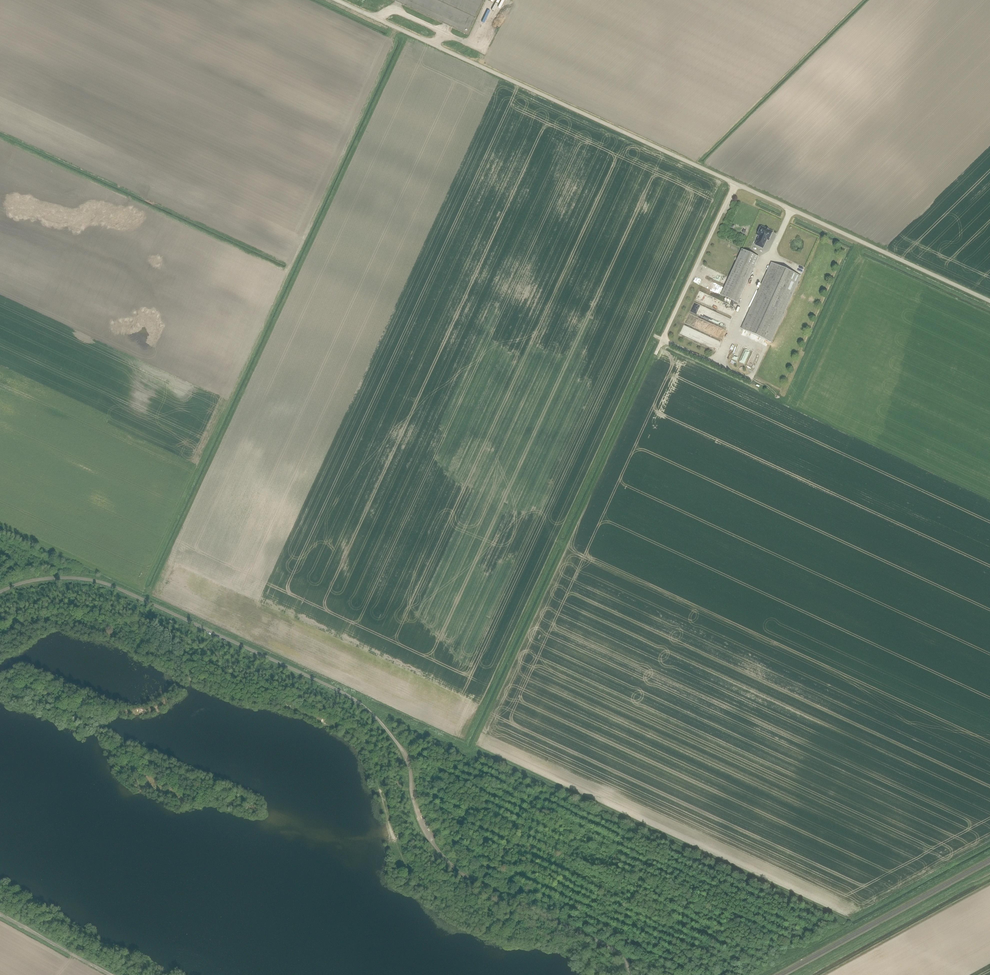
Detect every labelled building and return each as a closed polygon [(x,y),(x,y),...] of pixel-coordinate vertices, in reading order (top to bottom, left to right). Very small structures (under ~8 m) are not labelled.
[(766,229),(761,227),(758,235),(759,236),(756,245),(763,248),(767,240),(769,240),(772,232),(768,230),(769,230),(766,228),(766,229)] [(738,303),(759,257),(742,250),(721,296),(738,303)] [(742,329),(748,332),(770,342),(792,293),(793,293),(801,277),(771,263),(763,282),(763,283),(742,329)]
